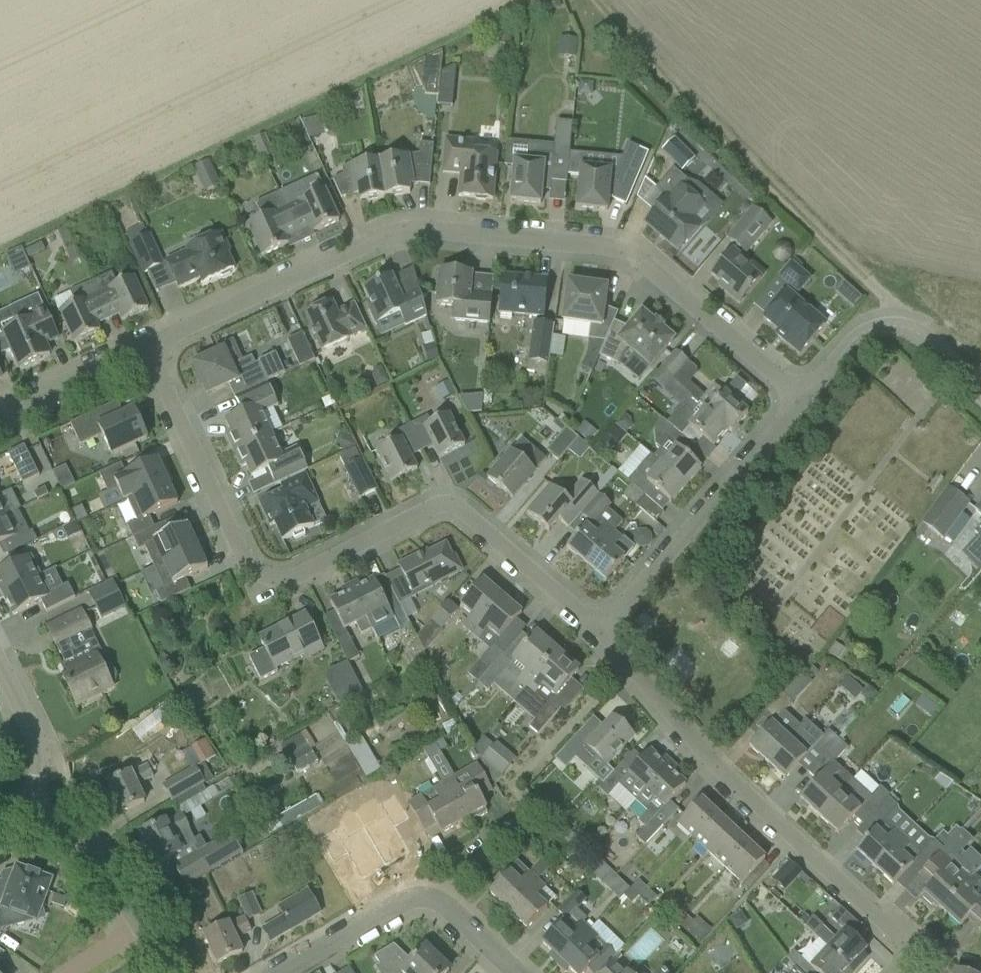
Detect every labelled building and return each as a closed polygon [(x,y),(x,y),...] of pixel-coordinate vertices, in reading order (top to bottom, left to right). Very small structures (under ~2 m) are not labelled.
[(491,32),(490,38),(495,42),(503,44),(509,42),(510,36),(506,31),(497,30),(491,32)] [(560,38),(559,57),(578,58),(579,39),(560,38)] [(411,70),(425,98),(437,99),(440,73),(442,73),(443,55),(411,70)] [(440,73),(437,99),(436,106),(453,108),(457,68),(453,67),(442,73),(440,73)] [(580,82),(579,94),(592,95),(593,83),(580,82)] [(318,118),(301,121),(309,137),(321,135),(318,118)] [(512,192),(511,202),(518,202),(540,204),(542,191),(551,192),(552,182),(567,184),(567,176),(569,164),(569,154),(570,146),(572,124),(556,123),(554,144),(554,146),(553,156),(541,155),(540,155),(539,155),(538,156),(537,156),(536,156),(536,157),(535,157),(534,158),(533,159),(533,160),(533,161),(532,162),(515,160),(514,167),(514,172),(512,192)] [(265,134),(254,139),(264,161),(275,156),(265,134)] [(674,138),(661,150),(671,160),(684,148),(674,138)] [(461,174),(459,197),(474,198),(476,201),(485,202),(488,199),(493,200),(494,180),(497,155),(472,152),(473,142),(446,140),(445,153),(443,173),(461,174)] [(379,161),(385,198),(410,194),(409,187),(414,187),(414,186),(419,185),(420,171),(431,172),(433,152),(434,145),(420,144),(419,154),(379,161)] [(579,188),(577,208),(607,211),(608,199),(612,199),(612,200),(626,206),(634,188),(644,165),(648,154),(628,146),(623,156),(622,159),(618,170),(611,169),(581,166),(580,177),(579,188)] [(194,165),(205,191),(220,184),(209,159),(194,165)] [(360,202),(385,198),(379,161),(342,168),(343,175),(333,180),(341,198),(353,196),(354,197),(359,196),(360,202)] [(645,223),(659,235),(660,234),(665,238),(664,240),(678,252),(691,237),(701,226),(693,219),(703,207),(681,188),(687,181),(673,169),(668,174),(655,189),(666,198),(645,223)] [(303,182),(279,193),(298,234),(305,231),(311,228),(313,233),(339,221),(330,203),(324,190),(310,196),(303,182)] [(298,234),(279,193),(255,204),(262,218),(248,225),(262,257),(288,245),(285,240),(298,234)] [(771,224),(752,208),(727,238),(745,253),(771,224)] [(163,265),(149,236),(144,225),(127,233),(132,244),(131,244),(145,273),(163,265)] [(66,228),(58,232),(72,262),(80,258),(66,228)] [(216,276),(216,278),(220,276),(222,278),(230,274),(231,271),(234,270),(226,252),(230,250),(223,235),(165,261),(169,269),(178,287),(200,277),(203,284),(209,281),(208,279),(216,276)] [(9,266),(26,257),(21,247),(4,255),(9,266)] [(711,275),(721,283),(728,289),(725,292),(739,304),(760,279),(748,268),(750,265),(732,250),(711,275)] [(768,289),(780,299),(763,319),(786,338),(783,342),(799,355),(825,324),(793,297),(796,292),(798,293),(810,280),(790,263),(768,289)] [(439,271),(436,306),(453,307),(452,322),(489,325),(492,297),(490,297),(490,300),(476,299),(477,295),(474,291),(471,291),(472,274),(439,271)] [(112,273),(91,282),(104,312),(108,321),(120,315),(123,321),(148,310),(133,278),(117,285),(112,273)] [(500,296),(498,311),(514,312),(514,315),(544,318),(546,300),(548,281),(520,278),(518,275),(507,274),(505,276),(502,276),(500,296)] [(400,294),(391,276),(363,289),(372,307),(368,309),(375,325),(399,314),(405,326),(427,316),(418,286),(400,294)] [(76,305),(60,312),(66,326),(74,344),(100,332),(97,326),(93,317),(104,312),(91,282),(70,292),(76,305)] [(605,343),(614,322),(618,313),(604,308),(607,288),(568,283),(563,324),(592,328),(590,341),(587,355),(581,367),(592,373),(598,360),(600,357),(606,343),(605,343)] [(0,312),(0,355),(11,350),(19,369),(50,355),(48,351),(45,345),(58,339),(44,309),(38,295),(0,312)] [(316,343),(317,343),(322,352),(348,339),(348,338),(366,330),(355,304),(336,313),(332,303),(305,316),(311,329),(309,330),(316,343)] [(629,329),(614,322),(605,343),(606,343),(600,357),(617,366),(628,351),(649,369),(673,341),(641,314),(629,329)] [(548,365),(554,325),(534,322),(529,362),(548,365)] [(300,368),(316,361),(304,333),(288,340),(300,368)] [(434,343),(425,346),(429,361),(438,359),(434,343)] [(223,352),(194,365),(207,395),(228,385),(234,398),(264,384),(267,383),(284,375),(274,354),(257,362),(258,363),(255,364),(251,357),(230,367),(223,352)] [(677,352),(661,370),(672,379),(684,390),(698,374),(697,370),(677,352)] [(376,370),(373,377),(378,388),(388,383),(381,368),(376,370)] [(661,370),(652,381),(662,390),(672,379),(661,370)] [(729,430),(728,430),(732,433),(748,415),(733,402),(745,386),(736,378),(723,393),(714,386),(701,401),(699,403),(705,408),(704,409),(729,430)] [(449,382),(437,388),(443,399),(455,392),(449,382)] [(264,384),(234,398),(242,414),(225,421),(231,433),(226,435),(234,452),(271,434),(262,414),(278,407),(267,383),(264,384)] [(484,395),(460,398),(468,415),(482,414),(484,395)] [(331,396),(322,400),(326,409),(335,405),(331,396)] [(668,424),(667,424),(673,428),(694,447),(701,453),(709,444),(713,448),(728,430),(729,430),(704,409),(705,408),(699,403),(691,396),(684,405),(668,424)] [(110,455),(147,438),(133,409),(103,423),(97,410),(69,423),(79,445),(101,435),(110,455)] [(427,416),(409,426),(422,452),(433,446),(439,458),(464,446),(448,415),(431,424),(427,416)] [(624,415),(615,425),(624,433),(625,433),(630,427),(629,419),(624,415)] [(694,447),(667,424),(662,420),(654,430),(656,446),(660,450),(653,458),(685,486),(700,469),(686,456),(694,447)] [(585,423),(576,433),(589,444),(597,434),(585,423)] [(411,457),(422,452),(409,426),(390,436),(394,443),(376,452),(383,465),(392,483),(417,470),(411,457)] [(611,426),(598,441),(609,451),(622,436),(611,426)] [(569,450),(578,439),(566,429),(546,451),(558,462),(569,450)] [(341,433),(335,448),(345,452),(355,447),(351,437),(341,433)] [(275,486),(279,484),(304,473),(308,471),(297,447),(280,455),(271,434),(234,452),(241,468),(246,466),(251,478),(268,470),(275,486)] [(578,439),(569,450),(580,460),(589,449),(578,439)] [(641,445),(618,470),(629,480),(652,454),(641,445)] [(11,452),(8,454),(22,484),(26,482),(39,476),(24,446),(11,452)] [(512,499),(546,460),(534,450),(524,462),(511,451),(487,479),(500,491),(501,490),(512,499)] [(645,497),(649,500),(657,491),(670,503),(685,486),(651,456),(647,460),(636,472),(627,482),(645,497)] [(126,499),(127,500),(167,481),(161,469),(162,469),(157,459),(153,461),(125,474),(120,463),(98,473),(107,493),(117,488),(123,501),(126,499)] [(361,460),(345,469),(361,499),(377,491),(367,473),(361,460)] [(66,465),(54,471),(63,489),(74,483),(66,465)] [(594,491),(598,495),(617,473),(612,469),(599,484),(594,491)] [(274,524),(282,542),(293,537),(294,540),(305,535),(303,532),(314,527),(305,509),(318,504),(312,491),(307,480),(304,473),(279,484),(283,492),(259,503),(266,518),(270,527),(274,524)] [(580,515),(580,516),(598,495),(582,480),(565,499),(550,486),(526,514),(548,532),(558,521),(568,529),(580,515)] [(177,503),(167,481),(127,500),(137,521),(127,526),(132,537),(154,527),(149,516),(177,503)] [(44,488),(34,493),(38,501),(48,495),(44,488)] [(943,540),(969,504),(948,488),(922,525),(943,540)] [(580,533),(566,548),(586,565),(613,533),(623,521),(609,509),(612,506),(608,503),(598,495),(580,516),(589,522),(580,533)] [(649,500),(645,497),(636,507),(640,510),(655,523),(664,513),(649,501),(649,500)] [(6,516),(14,513),(11,506),(3,510),(0,504),(0,520),(6,516)] [(71,512),(77,524),(86,520),(80,508),(71,512)] [(0,520),(0,545),(16,536),(6,516),(0,520)] [(154,527),(132,537),(138,550),(144,547),(153,567),(197,547),(187,525),(171,532),(166,521),(154,527)] [(75,522),(63,528),(68,537),(80,532),(75,522)] [(28,531),(16,536),(22,547),(36,540),(32,531),(29,532),(28,531)] [(617,537),(613,533),(586,565),(605,582),(632,550),(617,537)] [(126,542),(116,547),(119,552),(128,547),(126,542)] [(387,581),(390,587),(399,605),(416,597),(413,592),(429,584),(430,587),(462,572),(454,556),(451,557),(445,545),(428,554),(428,555),(422,558),(421,554),(398,566),(402,573),(387,581)] [(197,547),(153,567),(163,589),(157,592),(162,602),(190,590),(185,579),(207,569),(197,547)] [(3,595),(41,576),(31,556),(0,571),(0,589),(3,595)] [(41,576),(3,595),(13,615),(42,601),(47,611),(75,597),(69,584),(63,588),(54,570),(41,576)] [(403,612),(399,605),(390,587),(380,592),(374,580),(352,592),(372,631),(378,642),(400,631),(401,633),(411,628),(409,623),(403,612)] [(110,581),(89,591),(96,605),(117,595),(110,581)] [(471,634),(502,598),(483,581),(460,607),(471,617),(462,627),(471,634)] [(372,631),(352,592),(330,603),(339,621),(344,630),(357,624),(362,635),(372,631)] [(121,598),(97,610),(102,621),(126,609),(121,598)] [(521,614),(502,598),(471,634),(478,641),(487,630),(498,640),(521,614)] [(442,632),(459,612),(448,603),(431,623),(442,632)] [(65,619),(47,628),(71,676),(65,679),(78,705),(96,696),(110,688),(113,686),(116,684),(117,681),(118,679),(118,676),(117,673),(116,672),(114,671),(111,670),(109,669),(105,670),(102,672),(101,672),(95,658),(83,633),(89,629),(81,611),(65,619)] [(278,629),(259,639),(264,649),(248,657),(261,681),(277,672),(276,669),(308,652),(310,656),(323,649),(314,633),(305,615),(288,624),(289,625),(279,630),(278,629)] [(415,621),(409,623),(411,628),(416,638),(427,626),(422,621),(415,621)] [(348,635),(336,641),(348,663),(359,657),(348,635)] [(504,654),(503,655),(478,684),(488,692),(506,672),(518,683),(525,689),(557,653),(536,635),(523,650),(514,659),(506,652),(504,654)] [(835,644),(827,654),(842,665),(850,655),(835,644)] [(493,646),(468,675),(478,684),(503,655),(493,646)] [(557,653),(525,689),(546,707),(528,728),(538,737),(562,709),(557,705),(562,699),(557,695),(578,672),(557,653)] [(347,662),(335,668),(350,698),(362,692),(347,662)] [(838,687),(852,700),(861,691),(846,678),(838,687)] [(785,712),(792,704),(782,694),(765,713),(773,721),(749,747),(766,764),(801,727),(785,712)] [(404,717),(404,722),(407,725),(412,725),(415,722),(416,717),(412,714),(408,714),(404,717)] [(576,736),(564,749),(579,763),(585,769),(596,757),(606,766),(619,751),(633,737),(612,718),(589,743),(578,734),(576,736)] [(453,721),(443,726),(448,736),(458,731),(453,721)] [(801,727),(766,764),(784,780),(799,765),(813,749),(821,757),(837,739),(828,731),(823,736),(806,721),(801,727)] [(319,763),(301,735),(281,746),(299,775),(319,763)] [(366,778),(382,769),(362,736),(346,745),(366,778)] [(483,738),(475,748),(482,761),(494,747),(483,738)] [(813,785),(799,800),(819,818),(853,780),(837,765),(834,763),(847,748),(837,739),(821,757),(807,772),(817,780),(813,785)] [(206,741),(192,749),(201,765),(215,757),(206,741)] [(496,785),(517,761),(497,743),(494,747),(482,761),(496,785)] [(429,759),(440,754),(435,744),(424,750),(429,759)] [(615,771),(598,789),(607,798),(608,796),(626,813),(636,802),(667,769),(649,752),(635,767),(630,772),(621,764),(615,771)] [(453,779),(443,785),(464,822),(474,815),(476,819),(487,813),(485,809),(486,809),(480,798),(492,791),(482,774),(477,765),(464,773),(453,779)] [(130,774),(126,776),(108,784),(122,813),(144,803),(136,786),(153,777),(148,766),(130,774)] [(173,802),(205,783),(197,768),(164,787),(173,802)] [(685,785),(667,769),(636,802),(647,813),(639,823),(644,828),(635,838),(645,846),(662,828),(653,819),(663,808),(664,808),(685,785)] [(204,785),(175,802),(184,817),(234,787),(228,777),(207,789),(204,785)] [(863,806),(872,814),(890,795),(881,787),(871,797),(853,780),(819,818),(837,835),(851,820),(863,806)] [(541,784),(536,789),(557,808),(565,799),(553,789),(550,792),(541,784)] [(464,822),(443,785),(408,805),(423,831),(435,824),(441,834),(464,822)] [(386,816),(364,829),(385,866),(410,852),(395,827),(409,819),(394,794),(379,804),(386,816)] [(874,868),(903,838),(884,820),(897,806),(888,798),(890,796),(890,795),(872,814),(871,816),(880,825),(855,851),(874,868)] [(318,808),(313,798),(275,820),(273,816),(253,828),(260,841),(318,808)] [(694,840),(717,816),(700,800),(677,825),(694,840)] [(165,823),(141,835),(156,867),(197,847),(182,816),(166,824),(165,823)] [(717,816),(694,840),(709,855),(732,830),(717,816)] [(341,826),(319,839),(333,863),(347,855),(361,880),(385,866),(364,829),(363,827),(347,836),(341,826)] [(903,838),(874,868),(893,886),(907,871),(917,860),(926,868),(942,850),(944,851),(960,833),(956,828),(948,838),(943,833),(935,842),(933,840),(921,854),(903,838)] [(709,855),(725,869),(748,845),(732,830),(709,855)] [(587,831),(579,839),(581,841),(587,848),(589,850),(597,842),(587,831)] [(919,876),(930,887),(924,893),(925,895),(922,898),(931,906),(934,903),(941,910),(973,877),(980,868),(980,862),(970,851),(964,857),(960,854),(970,842),(960,833),(944,851),(942,850),(926,868),(919,876)] [(232,835),(187,861),(198,880),(244,854),(232,835)] [(581,841),(567,855),(574,862),(587,848),(581,841)] [(748,845),(725,869),(741,884),(751,875),(764,860),(748,845)] [(773,876),(786,888),(801,872),(789,860),(773,876)] [(490,893),(508,911),(537,880),(548,868),(541,861),(520,883),(510,873),(490,893)] [(604,865),(593,876),(606,888),(616,877),(604,865)] [(0,920),(2,924),(9,922),(10,927),(24,923),(26,918),(30,905),(41,909),(52,880),(16,867),(15,871),(3,874),(2,877),(4,884),(0,885),(0,920)] [(979,883),(973,877),(941,910),(959,927),(972,914),(980,922),(980,881),(979,883)] [(527,929),(547,908),(556,899),(544,887),(537,880),(508,911),(527,929)] [(639,881),(631,889),(639,896),(640,898),(648,889),(639,881)] [(630,888),(622,895),(632,904),(639,896),(631,889),(630,888)] [(640,898),(649,906),(657,897),(648,889),(640,898)] [(283,918),(280,920),(262,930),(270,943),(321,914),(307,891),(277,908),(283,918)] [(542,943),(559,960),(589,929),(583,924),(588,920),(578,911),(587,901),(577,892),(559,912),(566,919),(562,923),(562,922),(555,929),(542,943)] [(54,894),(51,903),(64,907),(67,898),(54,894)] [(686,915),(677,906),(668,915),(677,924),(686,915)] [(851,918),(840,908),(830,919),(841,929),(851,918)] [(740,914),(729,921),(735,932),(747,925),(740,914)] [(686,915),(677,924),(698,944),(712,931),(698,917),(694,922),(686,915)] [(813,917),(804,927),(814,936),(822,927),(823,926),(813,917)] [(251,932),(246,921),(244,918),(222,928),(204,936),(217,965),(242,953),(236,939),(251,932)] [(814,936),(827,949),(853,972),(864,962),(859,957),(866,950),(845,930),(836,940),(822,927),(814,936)] [(559,960),(573,972),(585,972),(587,971),(590,972),(599,972),(611,961),(616,956),(596,938),(597,937),(589,929),(559,960)] [(796,970),(798,972),(799,972),(853,972),(827,949),(818,940),(801,958),(794,952),(788,958),(794,967),(796,970)] [(449,971),(426,949),(407,967),(405,965),(409,960),(394,946),(374,958),(379,966),(374,969),(374,970),(385,964),(394,972),(447,972),(449,971)] [(623,972),(611,961),(599,972),(624,972),(623,972)]
